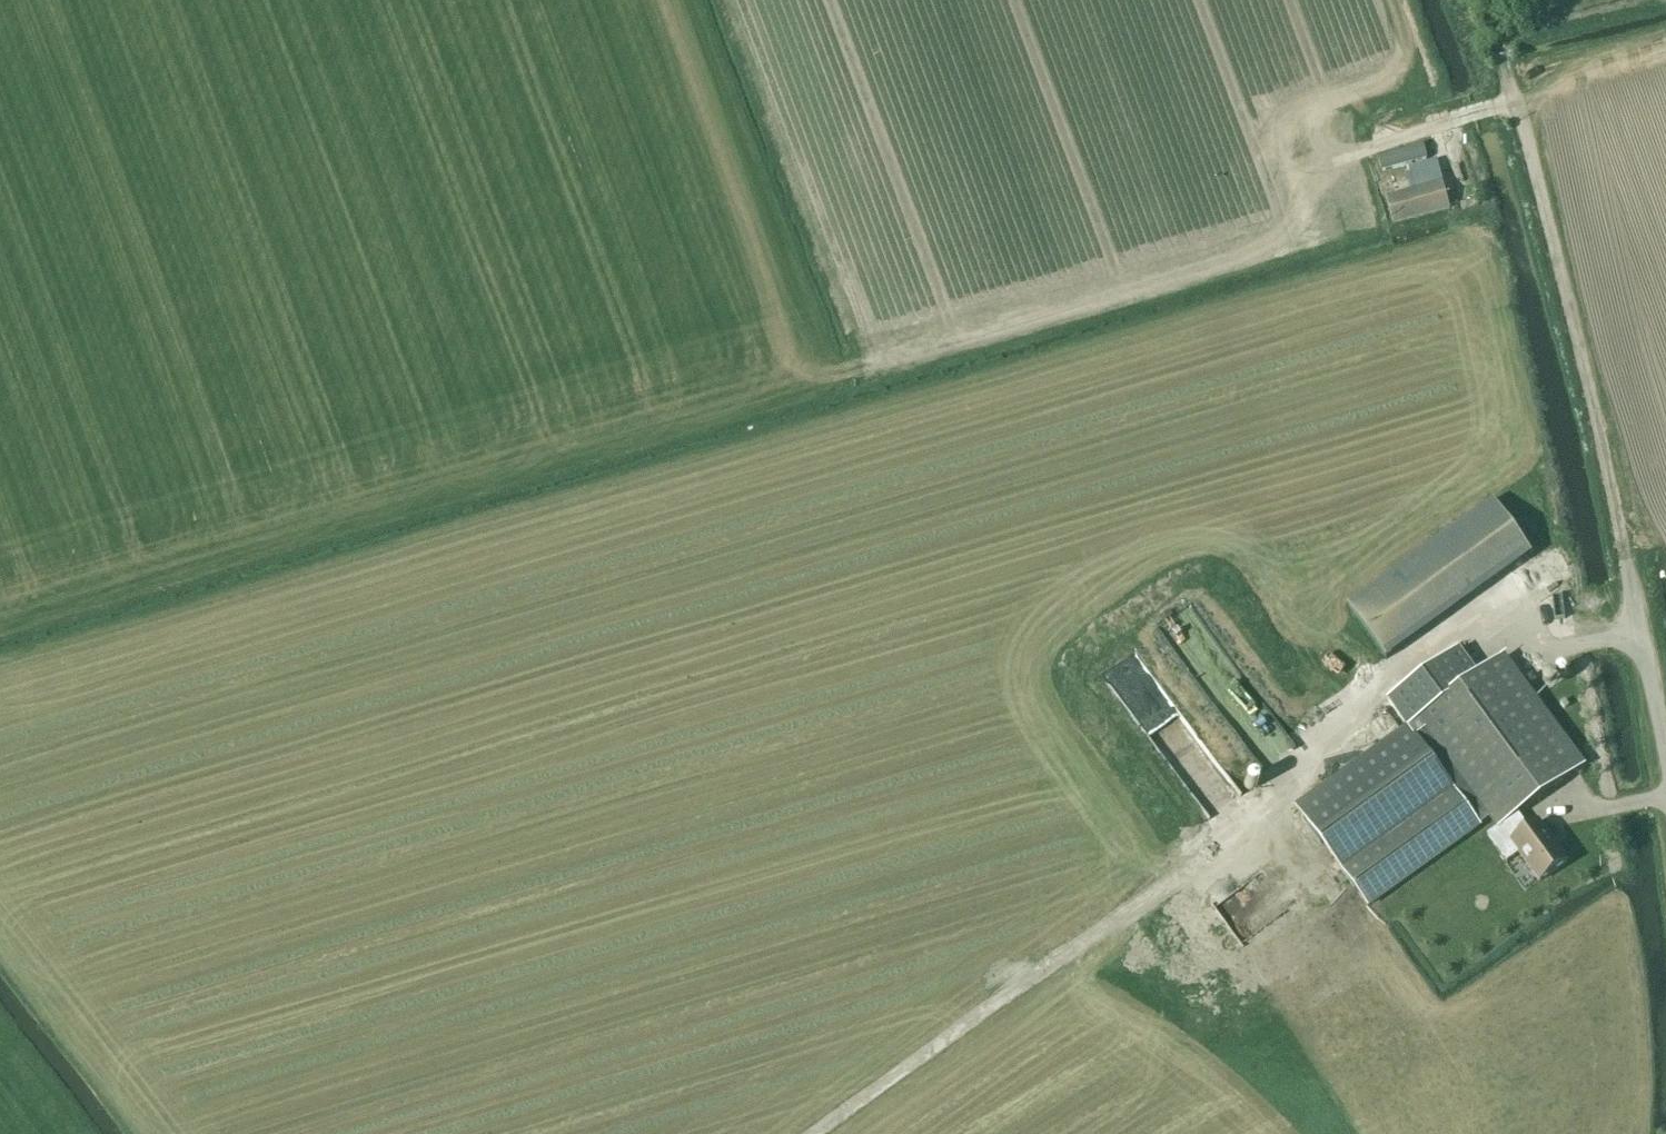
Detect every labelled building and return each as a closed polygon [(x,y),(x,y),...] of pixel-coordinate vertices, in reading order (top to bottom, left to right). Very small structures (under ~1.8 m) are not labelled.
[(1450,209),(1440,174),(1436,160),(1409,167),(1415,190),(1385,197),(1393,225),(1450,209)] [(1532,554),(1492,499),(1347,604),(1387,659),(1532,554)] [(1586,766),(1504,654),(1479,672),(1460,646),(1390,697),(1409,724),(1295,807),(1368,908),(1481,826),(1479,824),(1489,818),(1496,829),(1486,836),(1506,862),(1518,854),(1539,883),(1568,861),(1538,820),(1527,827),(1518,814),(1586,766)] [(1214,988),(1204,992),(1212,1012),(1222,1009),(1214,988)]
